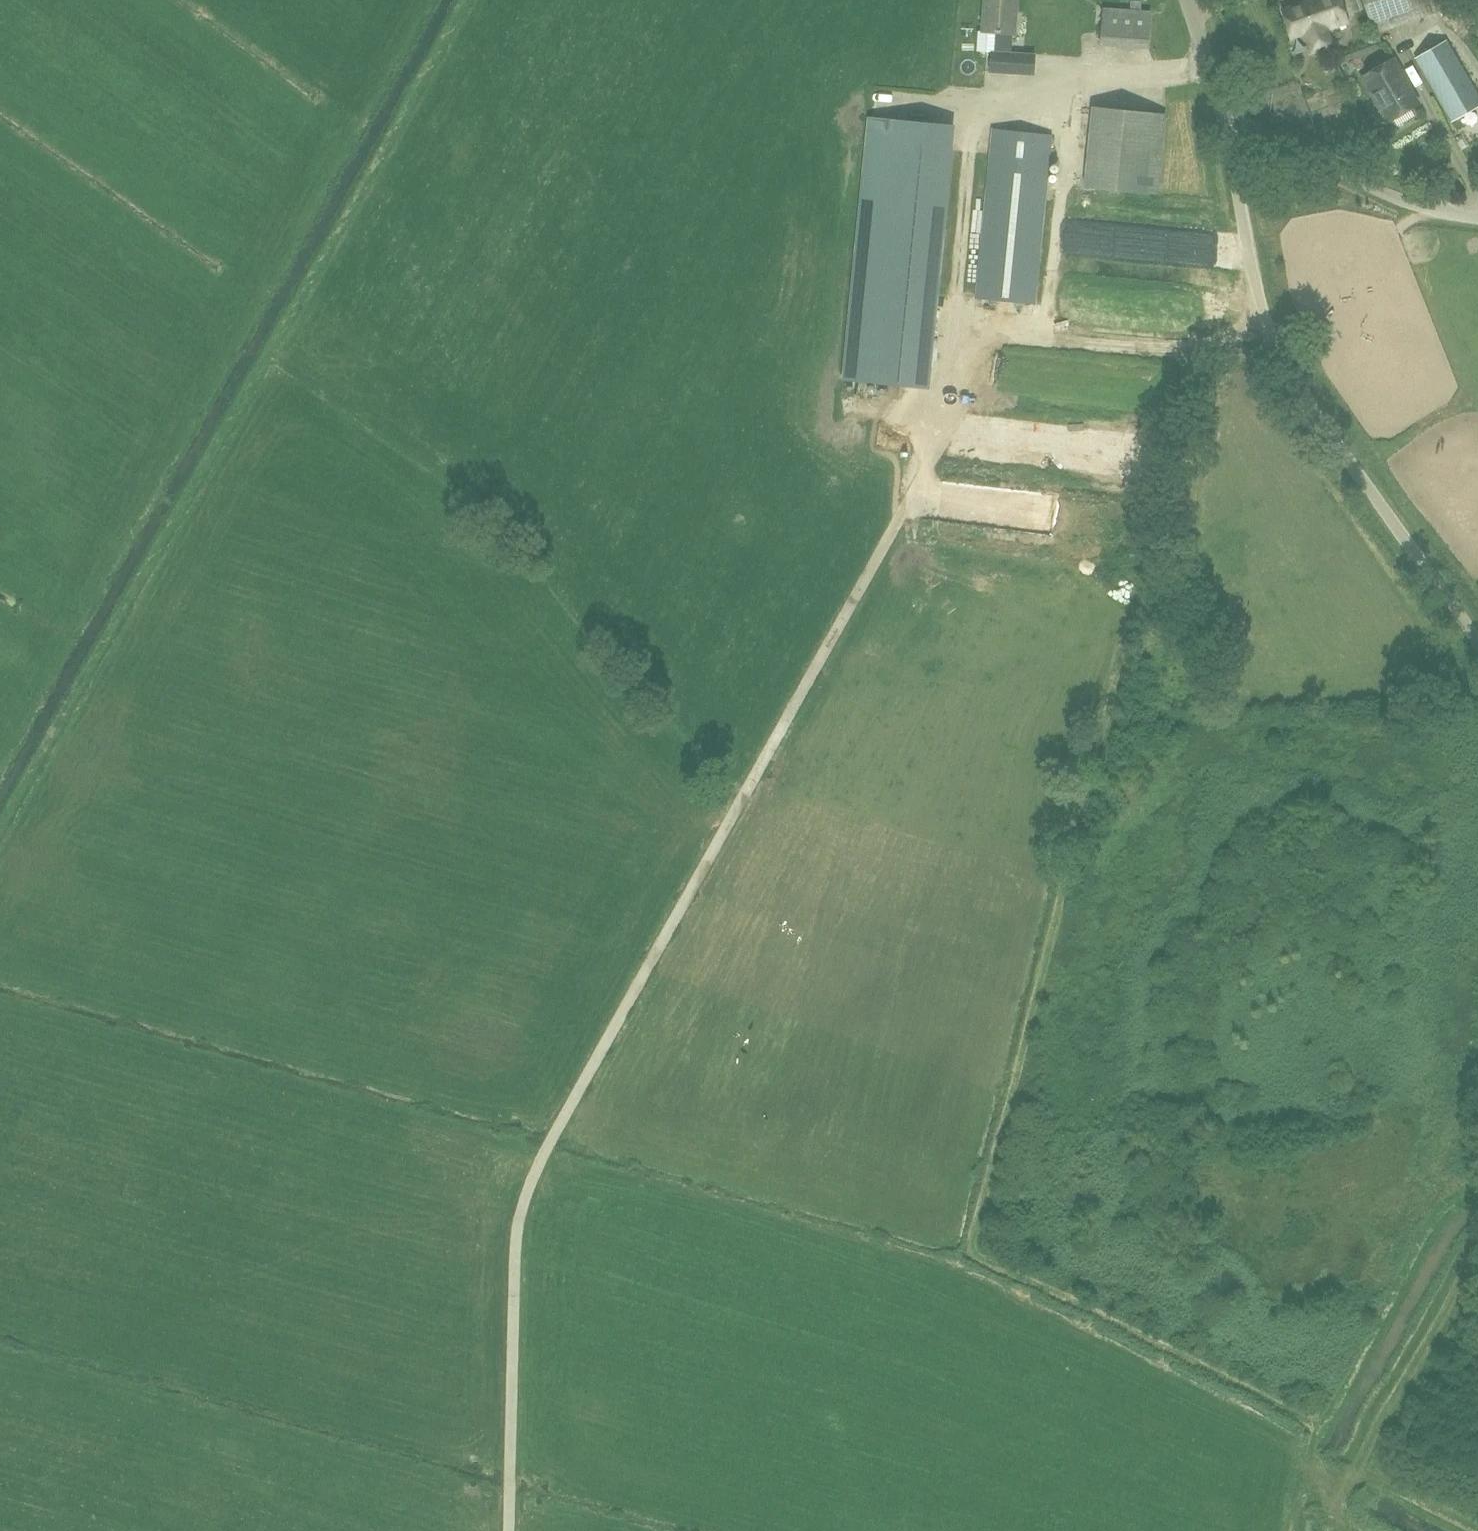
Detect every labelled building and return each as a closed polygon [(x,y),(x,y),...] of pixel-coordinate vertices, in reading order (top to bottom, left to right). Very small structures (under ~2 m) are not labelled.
[(1011,73),(1013,33),(1015,33),(1017,0),(985,0),(983,32),(996,32),(995,52),(991,52),(990,72),(1011,73)] [(1341,0),(1307,0),(1282,9),(1293,38),(1303,34),(1308,37),(1305,39),(1310,53),(1332,45),(1327,30),(1349,21),(1341,0)] [(1373,29),(1439,5),(1437,0),(1363,0),(1373,29)] [(1151,12),(1104,9),(1101,45),(1148,49),(1151,12)] [(1477,106),(1477,95),(1446,40),(1415,58),(1451,121),(1477,106)] [(1388,121),(1418,104),(1401,74),(1403,73),(1395,59),(1363,78),(1388,121)] [(1085,176),(1152,187),(1162,123),(1140,120),(1142,109),(1121,105),(1121,111),(1096,107),(1085,176)] [(872,117),(846,381),(924,388),(950,125),(872,117)] [(977,297),(1035,303),(1051,134),(993,129),(977,297)]
